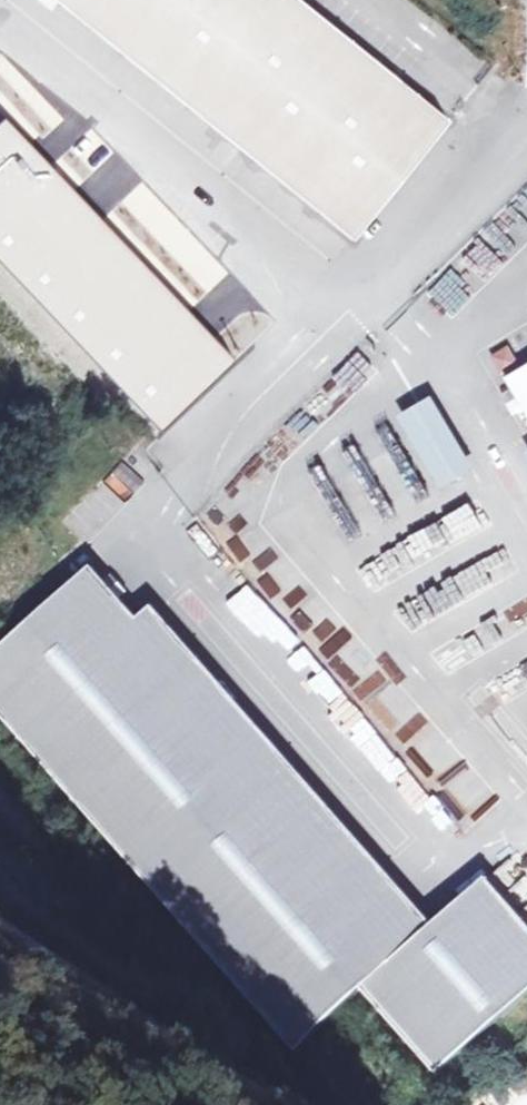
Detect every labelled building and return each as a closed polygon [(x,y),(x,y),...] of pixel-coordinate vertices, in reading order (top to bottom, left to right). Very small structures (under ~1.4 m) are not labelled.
[(353,242),(400,184),(435,141),(451,121),(301,0),(56,0),(353,242)] [(0,127),(0,246),(175,423),(246,353),(12,116),(0,127)] [(508,381),(526,414),(526,370),(508,381)] [(425,397),(397,416),(443,486),(472,467),(425,397)] [(202,513),(345,703),(358,693),(421,777),(447,757),(269,520),(252,533),(225,497),(202,513)] [(472,505),(439,524),(448,541),(481,522),(472,505)] [(0,652),(0,719),(293,1049),(364,991),(442,1076),(526,1000),(526,921),(490,876),(437,929),(425,941),(140,623),(120,601),(105,584),(93,570),(0,652)] [(113,576),(105,584),(120,601),(128,592),(113,576)] [(154,610),(140,623),(425,941),(437,929),(154,610)]
